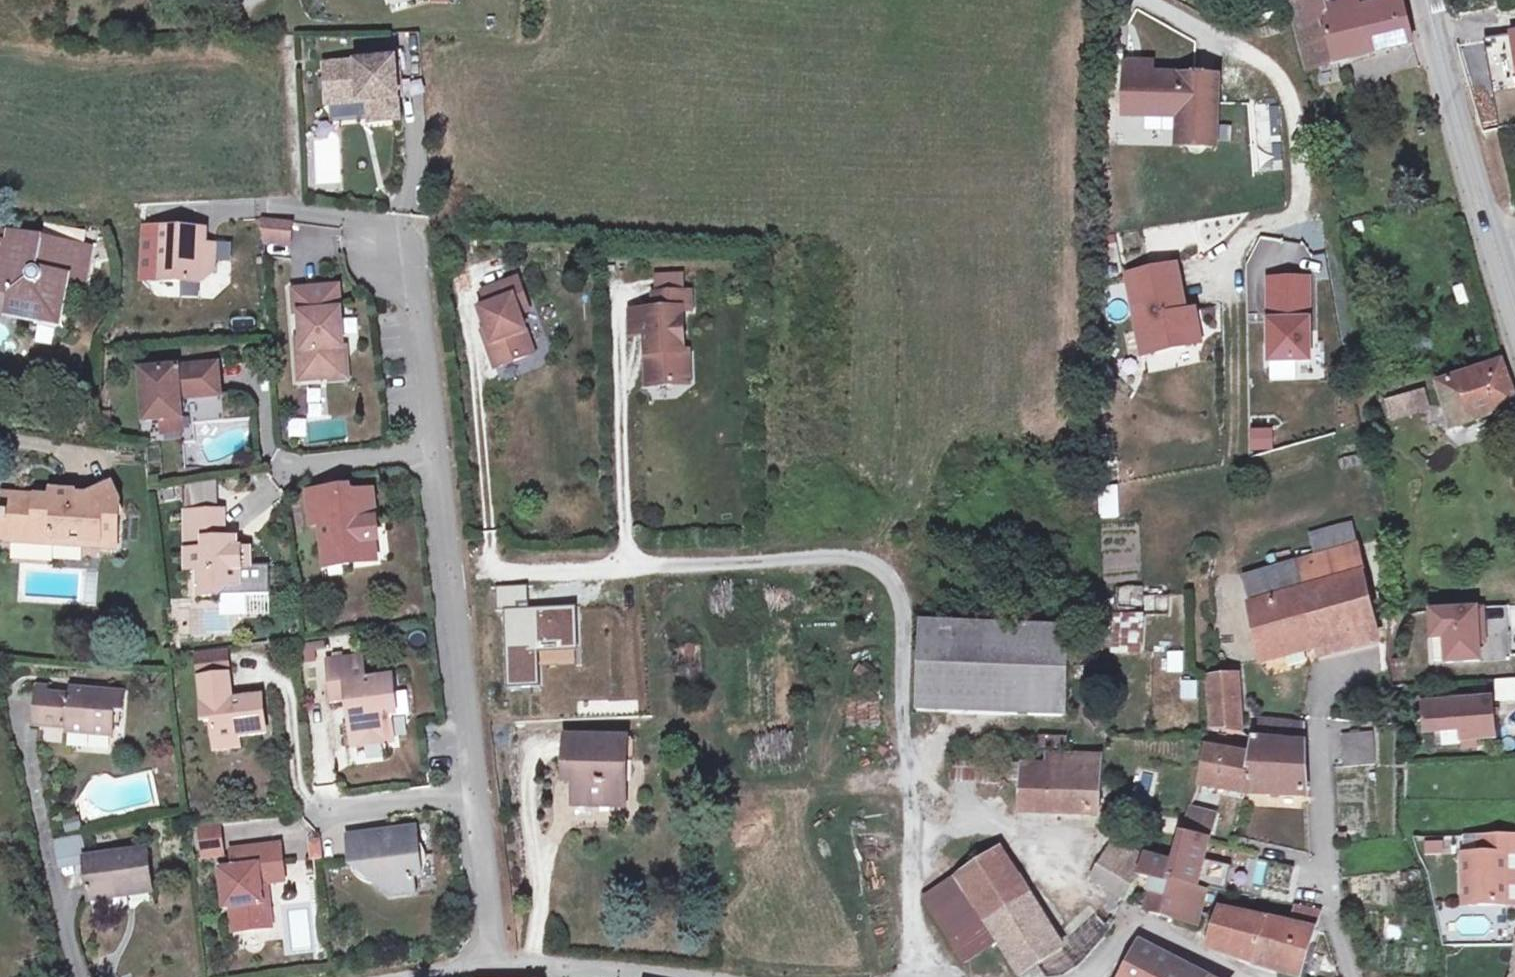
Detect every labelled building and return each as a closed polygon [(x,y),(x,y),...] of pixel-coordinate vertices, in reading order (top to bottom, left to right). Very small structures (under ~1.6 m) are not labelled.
[(1403,2),(1361,12),(1358,0),(1324,0),(1291,3),(1311,69),(1413,44),(1403,2)] [(394,100),(391,63),(327,67),(329,105),(370,102),(371,124),(400,122),(399,99),(394,100)] [(1217,147),(1218,80),(1153,78),(1153,67),(1129,67),(1128,115),(1184,116),(1184,147),(1217,147)] [(290,222),(262,219),(265,240),(290,241),(290,222)] [(214,272),(215,247),(198,246),(199,231),(163,229),(160,281),(201,283),(214,272)] [(88,250),(0,234),(0,281),(1,281),(0,285),(0,291),(14,294),(10,314),(40,320),(40,317),(59,320),(66,278),(82,281),(88,250)] [(1176,263),(1128,272),(1143,352),(1200,341),(1194,309),(1185,311),(1176,263)] [(658,278),(659,295),(684,294),(683,277),(658,278)] [(1308,279),(1267,279),(1267,356),(1308,357),(1308,279)] [(534,354),(520,314),(514,299),(524,295),(518,280),(482,293),(488,307),(480,310),(488,330),(492,343),(487,344),(496,368),(534,354)] [(344,348),(342,311),(336,311),(335,298),(316,299),(315,289),(299,290),(303,340),(303,349),(298,350),(300,381),(339,378),(337,348),(344,348)] [(656,311),(645,312),(646,336),(649,386),(677,385),(676,354),(685,354),(683,310),(692,310),(691,294),(684,294),(659,295),(655,295),(656,311)] [(529,311),(524,295),(514,299),(520,314),(529,311)] [(646,336),(645,312),(631,313),(632,337),(646,336)] [(51,347),(54,330),(37,327),(33,343),(51,347)] [(492,343),(488,330),(483,332),(487,344),(492,343)] [(676,354),(677,385),(690,385),(690,354),(685,354),(676,354)] [(1510,384),(1503,363),(1439,385),(1453,430),(1514,408),(1514,396),(1510,384)] [(221,395),(218,365),(142,371),(147,421),(161,420),(182,418),(181,398),(221,395)] [(1429,408),(1425,394),(1388,404),(1392,418),(1429,408)] [(184,432),(182,418),(161,420),(163,434),(184,432)] [(1270,430),(1250,431),(1250,450),(1270,450),(1270,430)] [(182,483),(184,504),(218,501),(216,480),(182,483)] [(1097,519),(1118,518),(1117,485),(1097,485),(1097,519)] [(118,540),(120,519),(116,512),(122,508),(111,486),(86,499),(75,498),(75,494),(51,493),(51,500),(28,498),(27,505),(5,504),(3,531),(13,532),(12,543),(36,545),(37,534),(54,535),(53,546),(84,548),(85,542),(102,543),(102,538),(118,540)] [(374,561),(370,523),(375,522),(371,492),(347,495),(348,502),(341,503),(340,490),(308,494),(312,525),(320,524),(324,554),(341,553),(342,565),(374,561)] [(27,505),(28,498),(5,496),(5,504),(27,505)] [(235,550),(235,539),(227,540),(219,540),(219,512),(186,512),(187,570),(199,570),(200,596),(219,596),(229,585),(240,585),(239,569),(249,569),(249,550),(235,550)] [(227,540),(226,512),(219,512),(219,540),(227,540)] [(1358,547),(1353,524),(1310,535),(1316,558),(1358,547)] [(12,543),(13,532),(3,531),(2,542),(12,543)] [(53,546),(54,535),(37,534),(36,545),(53,546)] [(117,551),(118,540),(102,538),(102,543),(85,542),(84,548),(117,551)] [(1250,605),(1365,573),(1358,547),(1316,558),(1242,578),(1250,605)] [(342,565),(341,553),(324,554),(326,567),(342,565)] [(250,585),(249,569),(239,569),(240,585),(250,585)] [(1378,631),(1365,573),(1250,605),(1263,663),(1325,647),(1378,631)] [(1483,607),(1432,611),(1434,639),(1446,638),(1448,663),(1480,662),(1480,643),(1479,637),(1485,636),(1483,607)] [(192,611),(192,632),(231,632),(231,611),(192,611)] [(1141,653),(1143,618),(1117,616),(1115,651),(1141,653)] [(1067,717),(1071,628),(922,622),(918,712),(1067,717)] [(1446,638),(1434,639),(1435,664),(1448,663),(1446,638)] [(197,654),(198,661),(228,658),(227,651),(197,654)] [(1182,673),(1182,651),(1163,651),(1163,674),(1182,673)] [(394,743),(389,696),(395,695),(393,677),(366,680),(363,656),(329,660),(334,702),(349,700),(349,706),(357,705),(358,719),(351,720),(354,747),(394,743)] [(265,715),(263,697),(233,700),(228,658),(198,661),(205,722),(213,721),(216,750),(241,747),(240,737),(261,735),(259,716),(265,715)] [(1240,703),(1239,676),(1227,677),(1229,704),(1240,703)] [(1242,731),(1240,703),(1229,704),(1227,677),(1209,678),(1212,728),(1242,731)] [(1500,704),(1514,703),(1514,679),(1499,680),(1500,704)] [(49,696),(50,685),(37,684),(36,694),(42,695),(49,696)] [(114,737),(116,713),(124,714),(126,695),(102,693),(101,699),(94,698),(95,692),(72,690),(72,698),(49,696),(42,695),(40,725),(69,728),(68,733),(114,737)] [(1496,739),(1493,701),(1425,706),(1427,734),(1462,731),(1463,741),(1496,739)] [(879,733),(879,703),(854,703),(854,733),(879,733)] [(358,719),(357,705),(349,706),(351,720),(358,719)] [(1309,797),(1305,726),(1256,720),(1254,740),(1253,740),(1251,756),(1245,793),(1309,797)] [(1376,765),(1374,732),(1342,734),(1344,768),(1376,765)] [(1067,751),(1068,738),(1040,736),(1039,749),(1067,751)] [(619,785),(620,761),(627,762),(628,740),(567,738),(566,760),(575,760),(574,805),(618,806),(619,785)] [(1245,793),(1251,756),(1206,747),(1198,784),(1245,793)] [(1099,812),(1101,757),(1049,755),(1048,766),(1022,765),(1021,782),(1019,810),(1099,812)] [(626,785),(627,762),(620,761),(619,785),(626,785)] [(999,781),(1000,764),(952,762),(951,782),(974,783),(974,791),(999,792),(999,781)] [(1021,782),(1022,765),(1000,764),(999,781),(1021,782)] [(1210,840),(1216,818),(1188,810),(1182,833),(1210,840)] [(83,830),(80,817),(64,821),(67,833),(83,830)] [(204,827),(207,856),(224,855),(221,825),(204,827)] [(422,875),(416,828),(349,836),(352,866),(391,896),(415,893),(413,876),(422,875)] [(1205,860),(1210,840),(1182,833),(1173,864),(1168,882),(1197,890),(1205,860)] [(61,860),(83,856),(80,835),(58,839),(61,860)] [(1507,856),(1514,856),(1514,835),(1480,836),(1481,856),(1464,856),(1465,907),(1508,906),(1507,856)] [(1481,856),(1480,836),(1464,836),(1464,856),(1481,856)] [(264,904),(262,885),(277,883),(275,866),(284,865),(282,846),(243,850),(245,868),(234,869),(222,871),(226,908),(232,908),(235,932),(273,928),(270,903),(264,904)] [(1127,900),(1140,875),(1146,856),(1113,846),(1093,880),(1127,900)] [(1028,893),(1000,849),(958,876),(985,920),(1028,893)] [(245,868),(243,850),(232,852),(234,869),(245,868)] [(154,885),(149,851),(86,860),(85,860),(90,901),(93,901),(123,896),(122,890),(129,889),(154,885)] [(1199,925),(1207,892),(1197,890),(1168,882),(1173,864),(1146,856),(1140,875),(1155,880),(1147,912),(1199,925)] [(1507,856),(1508,906),(1514,906),(1514,856),(1507,856)] [(1232,867),(1205,860),(1197,890),(1207,892),(1207,888),(1226,892),(1232,867)] [(286,882),(284,865),(275,866),(277,883),(286,882)] [(985,920),(958,876),(925,896),(967,963),(999,942),(985,920)] [(131,905),(129,889),(122,890),(123,896),(93,901),(95,915),(125,912),(131,905)] [(1028,893),(985,920),(999,942),(1021,976),(1022,976),(1038,967),(1064,950),(1028,893)] [(1322,913),(1297,908),(1293,925),(1277,969),(1304,976),(1312,976),(1315,968),(1311,966),(1316,953),(1310,951),(1322,913)] [(1277,969),(1293,925),(1221,910),(1209,948),(1277,969)] [(1096,915),(1066,945),(1080,959),(1110,929),(1096,915)] [(1179,963),(1142,944),(1124,976),(1172,976),(1179,963)] [(1179,963),(1172,976),(1205,976),(1179,963)] [(1038,967),(1022,976),(1045,976),(1038,967)]
